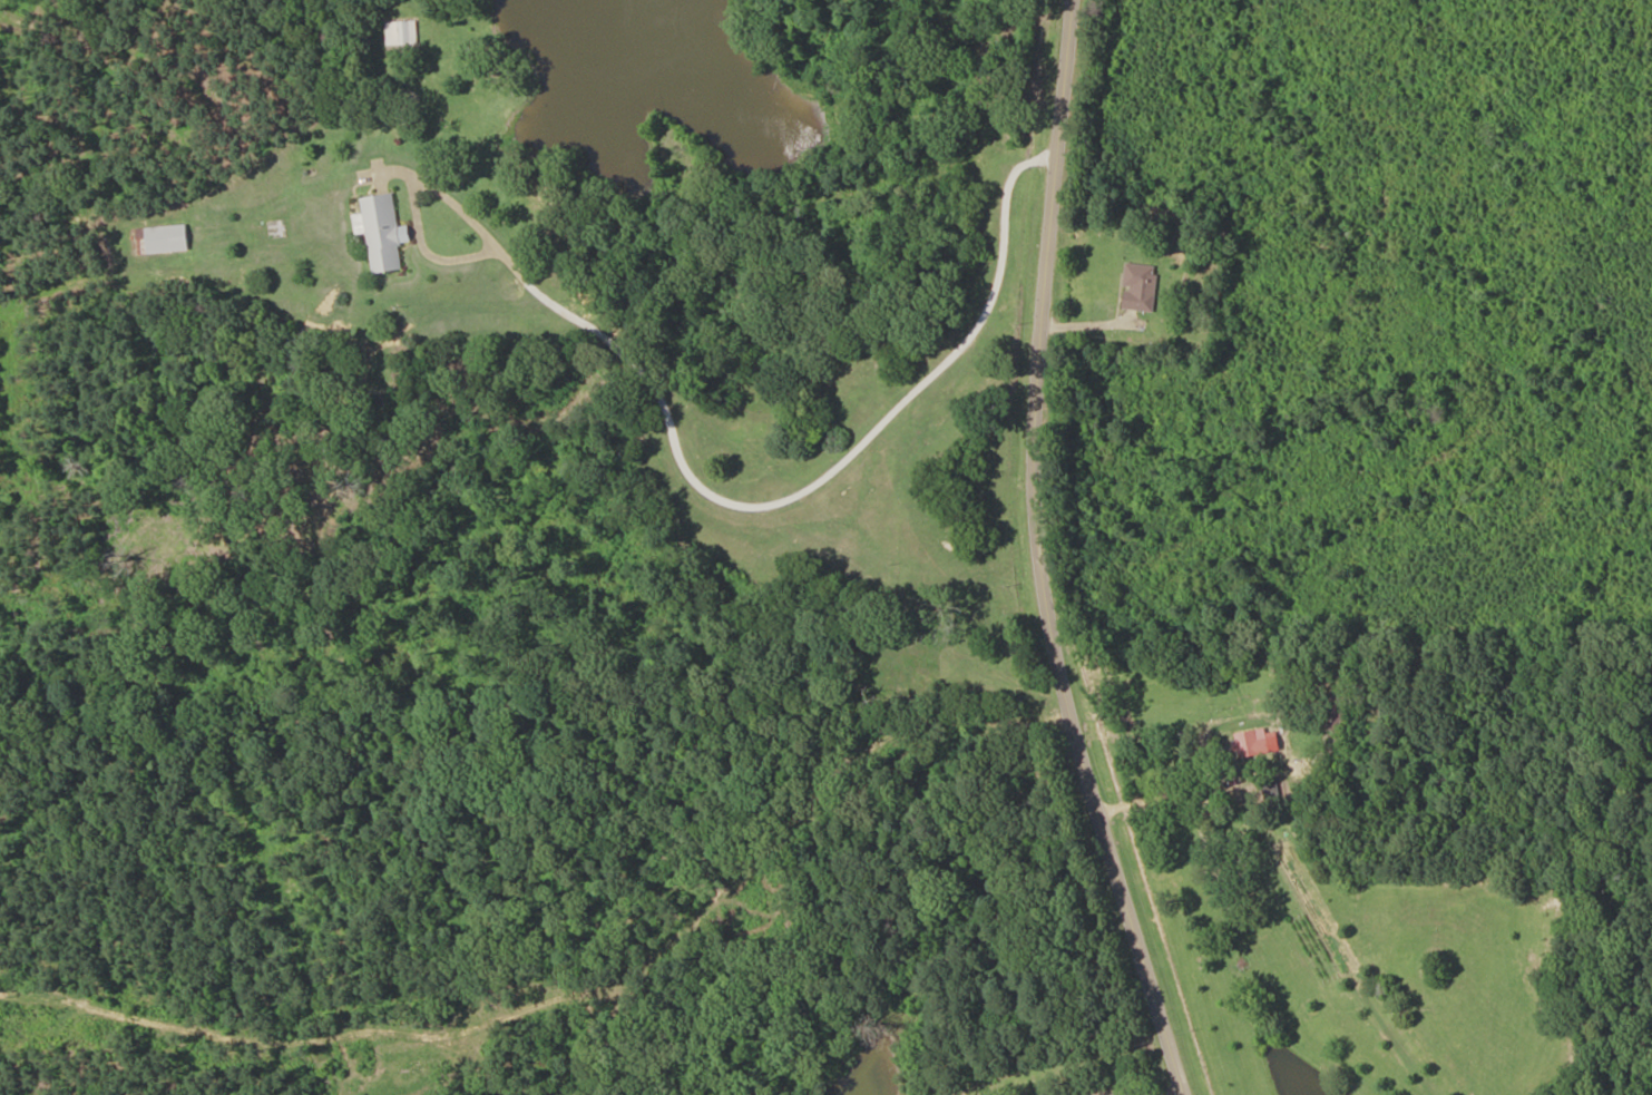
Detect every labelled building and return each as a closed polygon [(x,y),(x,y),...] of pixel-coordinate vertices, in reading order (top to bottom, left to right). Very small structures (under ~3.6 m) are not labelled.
[(387,22),(387,45),(418,45),(418,22),(387,22)] [(367,233),(372,273),(404,269),(394,194),(361,198),(363,214),(353,215),(356,234),(367,233)] [(188,251),(187,225),(137,228),(138,254),(188,251)] [(1155,312),(1159,266),(1126,263),(1123,309),(1155,312)] [(1237,730),(1237,755),(1269,755),(1269,730),(1237,730)]
